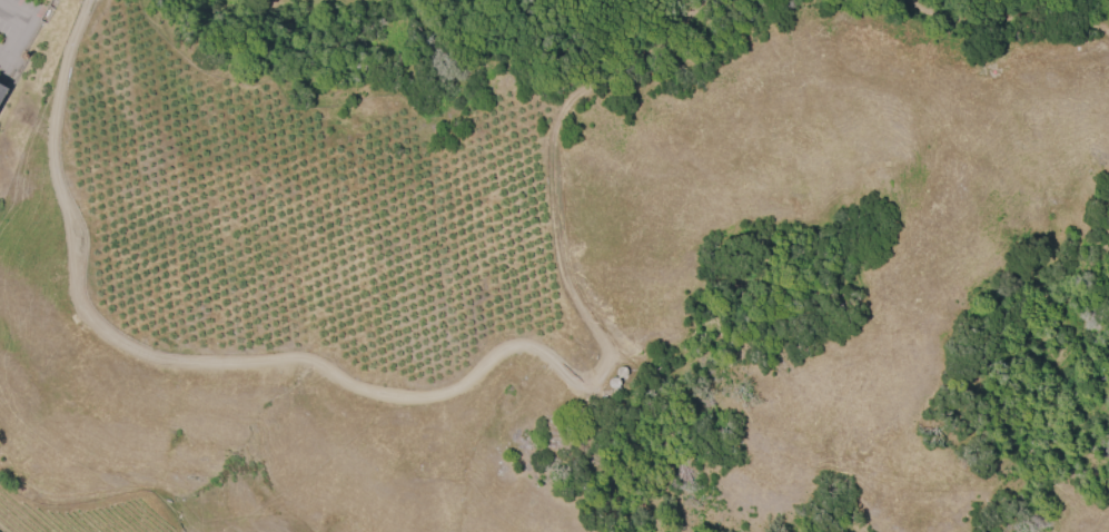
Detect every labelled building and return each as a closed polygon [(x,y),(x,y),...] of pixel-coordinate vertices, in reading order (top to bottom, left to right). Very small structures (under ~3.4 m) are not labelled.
[(11,90),(0,108),(0,83),(11,90)]
